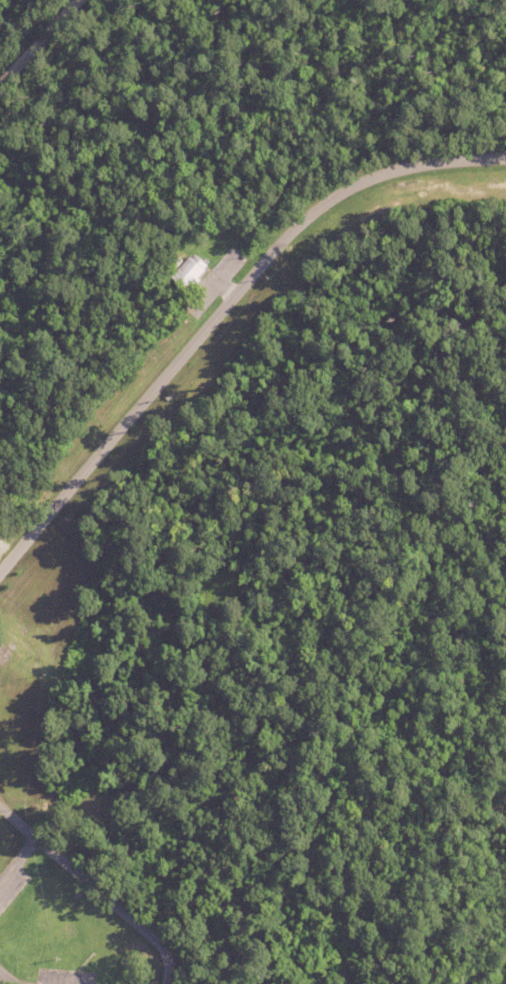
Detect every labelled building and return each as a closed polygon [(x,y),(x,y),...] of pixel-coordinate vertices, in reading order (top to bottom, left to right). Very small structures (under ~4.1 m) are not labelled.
[(206,268),(207,269),(199,279),(202,282),(199,286),(195,282),(189,290),(173,276),(191,256),(193,258),(197,254),(209,265),(206,268)]
